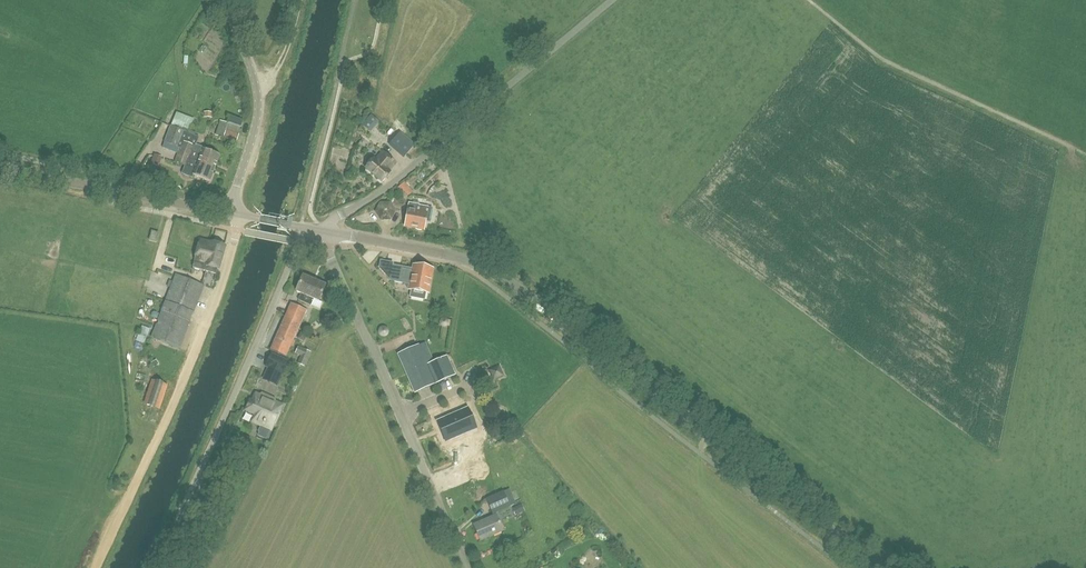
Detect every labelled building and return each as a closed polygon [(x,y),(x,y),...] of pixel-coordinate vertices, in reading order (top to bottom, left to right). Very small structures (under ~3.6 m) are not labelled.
[(198,137),(186,132),(194,120),(176,113),(171,126),(163,146),(177,151),(189,156),(189,159),(214,169),(219,156),(203,149),(204,148),(195,145),(198,137)] [(369,131),(378,121),(371,114),(361,124),(369,131)] [(227,123),(225,129),(222,139),(235,143),(239,134),(241,127),(227,123)] [(177,151),(163,146),(162,147),(178,153),(175,162),(185,166),(181,174),(192,178),(193,175),(209,182),(214,169),(189,159),(189,156),(177,151)] [(373,159),(366,168),(383,182),(390,173),(389,172),(396,163),(382,151),(375,160),(373,159)] [(162,154),(154,158),(158,167),(166,163),(162,154)] [(138,174),(136,173),(134,182),(148,184),(149,175),(147,175),(148,172),(138,171),(138,174)] [(407,198),(413,196),(407,185),(402,188),(407,198)] [(375,212),(381,220),(391,220),(396,210),(390,202),(379,202),(375,212)] [(404,226),(424,230),(425,221),(430,222),(432,209),(418,207),(418,205),(409,204),(404,226)] [(159,233),(152,231),(149,240),(156,242),(159,233)] [(224,244),(211,241),(205,239),(204,243),(199,241),(192,266),(216,273),(217,268),(218,268),(224,244)] [(379,267),(390,280),(409,284),(408,289),(411,290),(409,297),(424,300),(425,293),(428,293),(433,269),(415,265),(412,267),(412,269),(392,265),(393,263),(380,260),(379,267)] [(178,348),(203,285),(176,275),(152,338),(178,348)] [(303,275),(296,291),(301,294),(298,300),(310,305),(313,299),(318,301),(325,285),(303,275)] [(270,349),(285,356),(306,310),(290,303),(270,349)] [(433,362),(427,347),(420,350),(418,345),(398,354),(406,374),(433,362)] [(281,372),(287,360),(271,352),(265,364),(268,366),(264,376),(274,380),(278,370),(281,372)] [(446,357),(433,362),(406,374),(414,393),(454,376),(446,357)] [(502,376),(498,366),(489,370),(493,380),(502,376)] [(154,382),(145,402),(158,408),(166,387),(154,382)] [(251,400),(246,410),(256,415),(255,418),(262,422),(262,423),(264,424),(264,423),(266,423),(264,427),(270,430),(281,405),(266,399),(268,396),(261,393),(259,396),(256,394),(253,401),(251,400)] [(469,421),(464,409),(437,422),(446,441),(466,433),(462,424),(469,421)] [(503,490),(503,491),(486,498),(493,513),(510,506),(510,507),(516,504),(509,488),(503,490)] [(496,516),(474,525),(480,541),(503,531),(496,516)]
